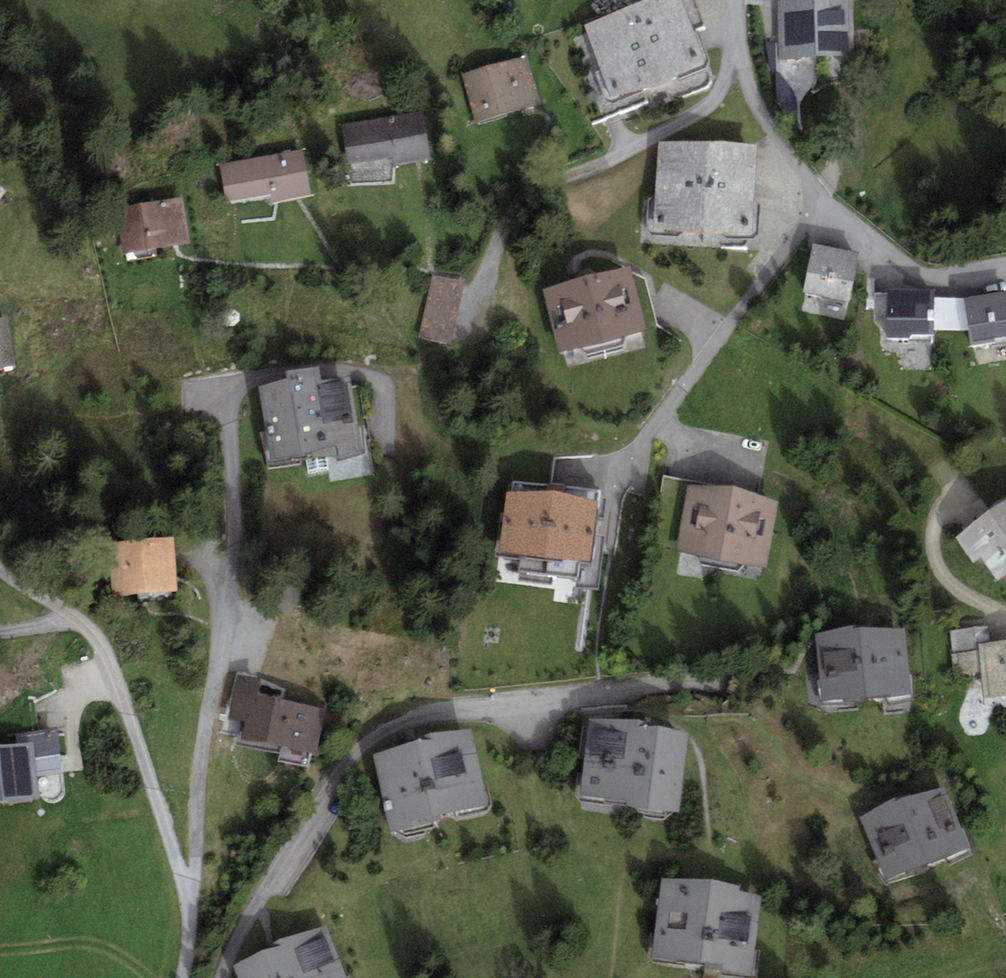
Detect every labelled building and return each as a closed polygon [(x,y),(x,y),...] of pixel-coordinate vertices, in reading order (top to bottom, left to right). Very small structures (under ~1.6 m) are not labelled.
[(704,76),(676,0),(656,0),(576,29),(606,111),(704,76)] [(840,0),(812,0),(812,3),(781,4),(783,62),(841,60),(840,0)] [(454,79),(467,125),(526,107),(513,61),(454,79)] [(410,120),(340,131),(347,167),(386,161),(387,168),(418,163),(410,120)] [(295,158),(216,171),(222,204),(268,196),(269,204),(301,199),(295,158)] [(744,245),(748,167),(655,162),(651,240),(744,245)] [(104,216),(110,257),(177,246),(170,205),(104,216)] [(851,307),(857,268),(808,261),(803,301),(851,307)] [(561,358),(638,339),(624,282),(547,301),(561,358)] [(459,291),(429,285),(417,340),(447,347),(459,291)] [(931,345),(933,303),(888,301),(886,343),(931,345)] [(966,351),(1005,344),(1005,328),(1002,303),(959,311),(966,351)] [(0,322),(0,374),(25,371),(19,319),(0,322)] [(273,395),(255,397),(264,465),(347,453),(338,391),(303,396),(301,382),(272,387),(273,395)] [(591,564),(598,501),(504,490),(496,554),(591,564)] [(768,513),(684,498),(673,559),(757,574),(768,513)] [(947,548),(963,570),(972,564),(987,584),(1005,571),(1005,506),(947,548)] [(105,604),(167,599),(163,546),(102,551),(105,604)] [(811,642),(817,707),(893,700),(887,635),(811,642)] [(971,655),(975,703),(1005,700),(1005,652),(971,655)] [(310,723),(235,708),(226,754),(300,769),(310,723)] [(647,738),(580,731),(572,804),(632,810),(631,818),(665,821),(672,747),(647,744),(647,738)] [(416,756),(366,766),(381,840),(410,834),(408,825),(474,812),(459,740),(415,749),(416,756)] [(0,753),(0,806),(24,803),(18,751),(0,753)] [(884,883),(953,857),(931,799),(862,825),(884,883)] [(654,889),(646,963),(706,969),(706,976),(721,977),(739,977),(747,905),(721,903),(722,896),(654,889)] [(231,976),(231,977),(333,977),(319,938),(276,953),(279,959),(231,976)]
